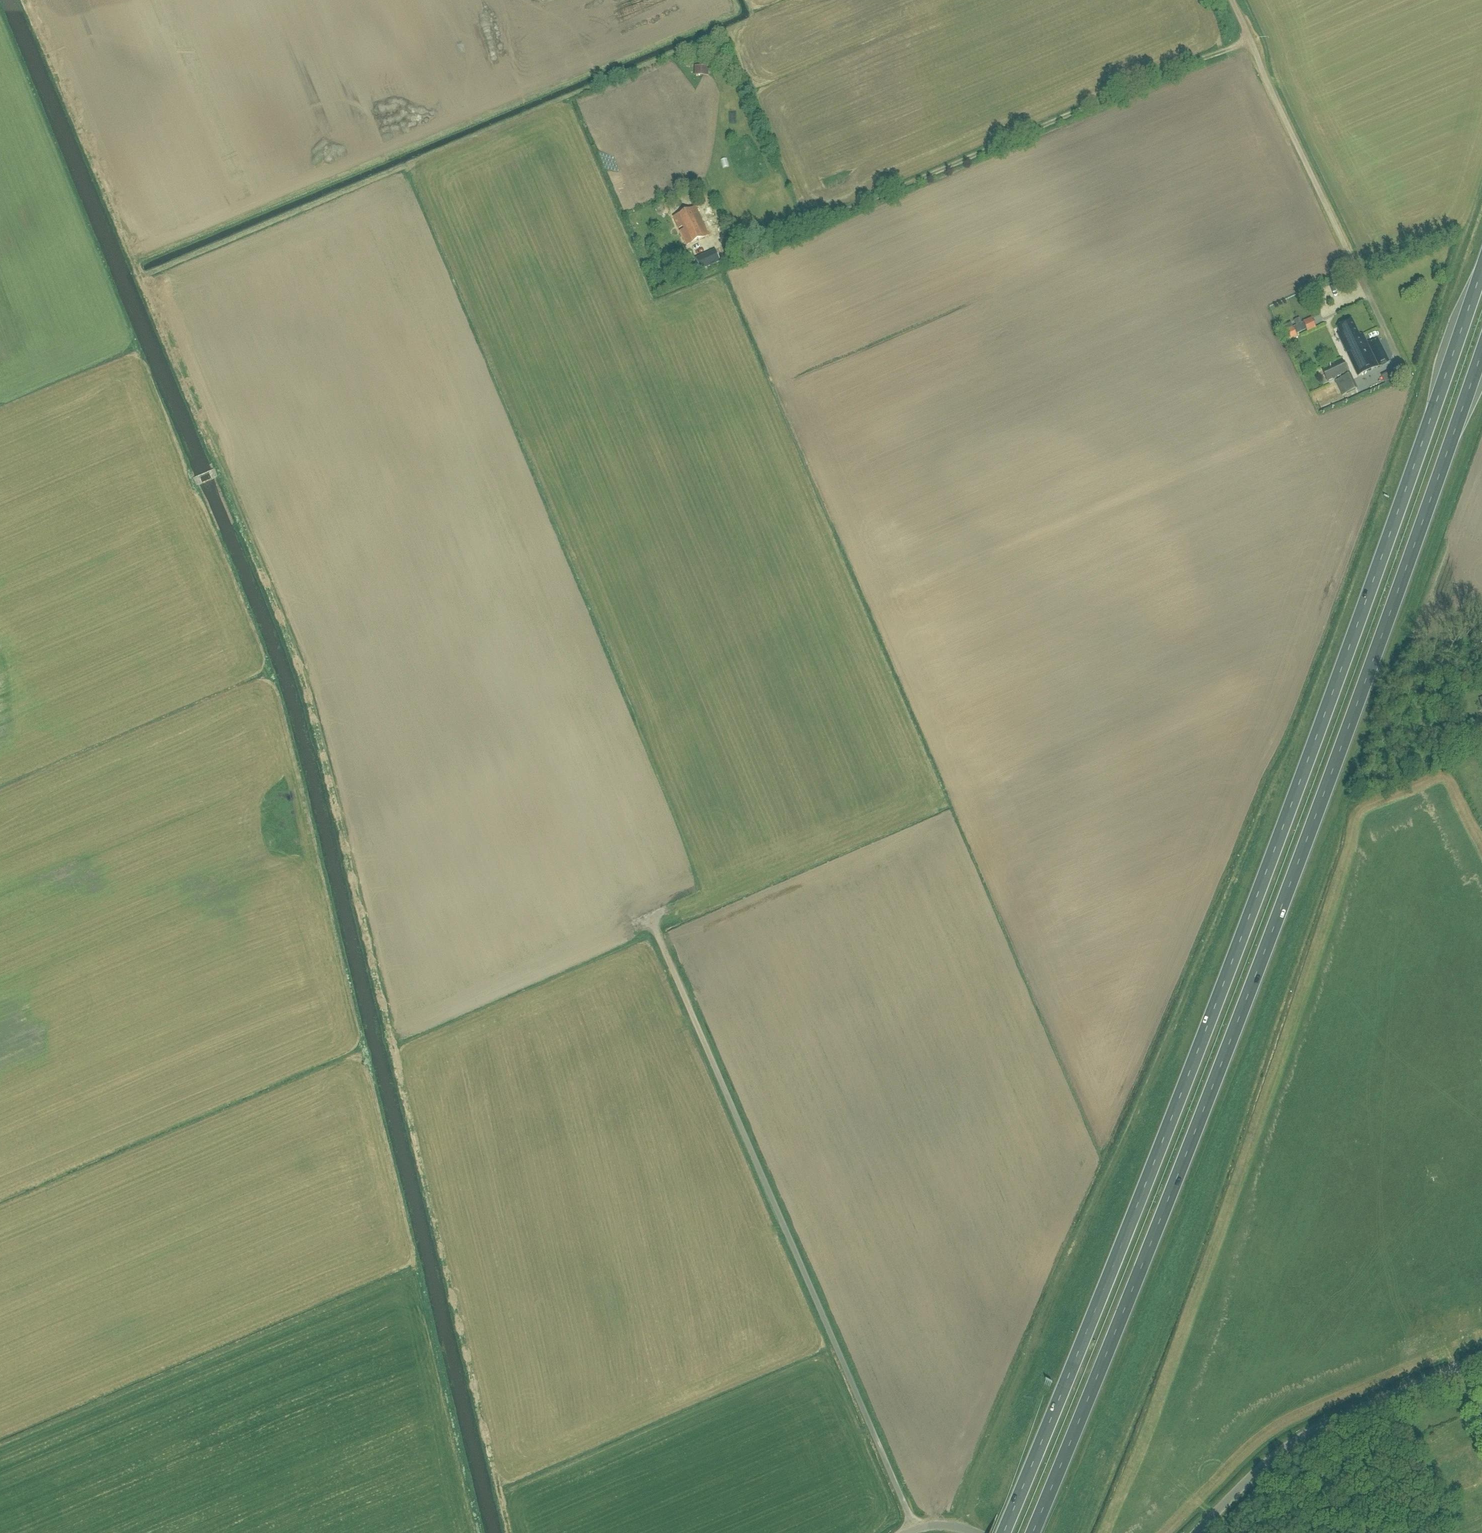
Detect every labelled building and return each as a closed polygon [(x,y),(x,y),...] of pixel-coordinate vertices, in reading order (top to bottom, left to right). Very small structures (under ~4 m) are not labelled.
[(711,76),(711,67),(697,67),(697,76),(711,76)] [(708,235),(696,207),(675,216),(680,227),(685,225),(686,228),(681,231),(687,245),(708,235)] [(715,250),(695,259),(701,271),(721,262),(715,250)] [(1316,329),(1311,319),(1299,324),(1301,330),(1305,328),(1307,332),(1316,329)] [(1360,336),(1352,320),(1336,328),(1339,334),(1338,335),(1357,377),(1378,367),(1363,335),(1360,336)] [(1297,337),(1292,327),(1283,331),(1287,341),(1297,337)] [(1380,341),(1372,343),(1374,353),(1382,351),(1380,341)] [(1381,364),(1389,361),(1385,352),(1377,355),(1381,364)] [(1348,373),(1343,361),(1322,371),(1327,383),(1348,373)] [(1360,395),(1351,375),(1335,382),(1340,394),(1345,392),(1348,400),(1360,395)] [(1327,414),(1344,407),(1342,400),(1324,407),(1327,414)] [(1460,1487),(1462,1492),(1473,1488),(1471,1483),(1460,1487)]
